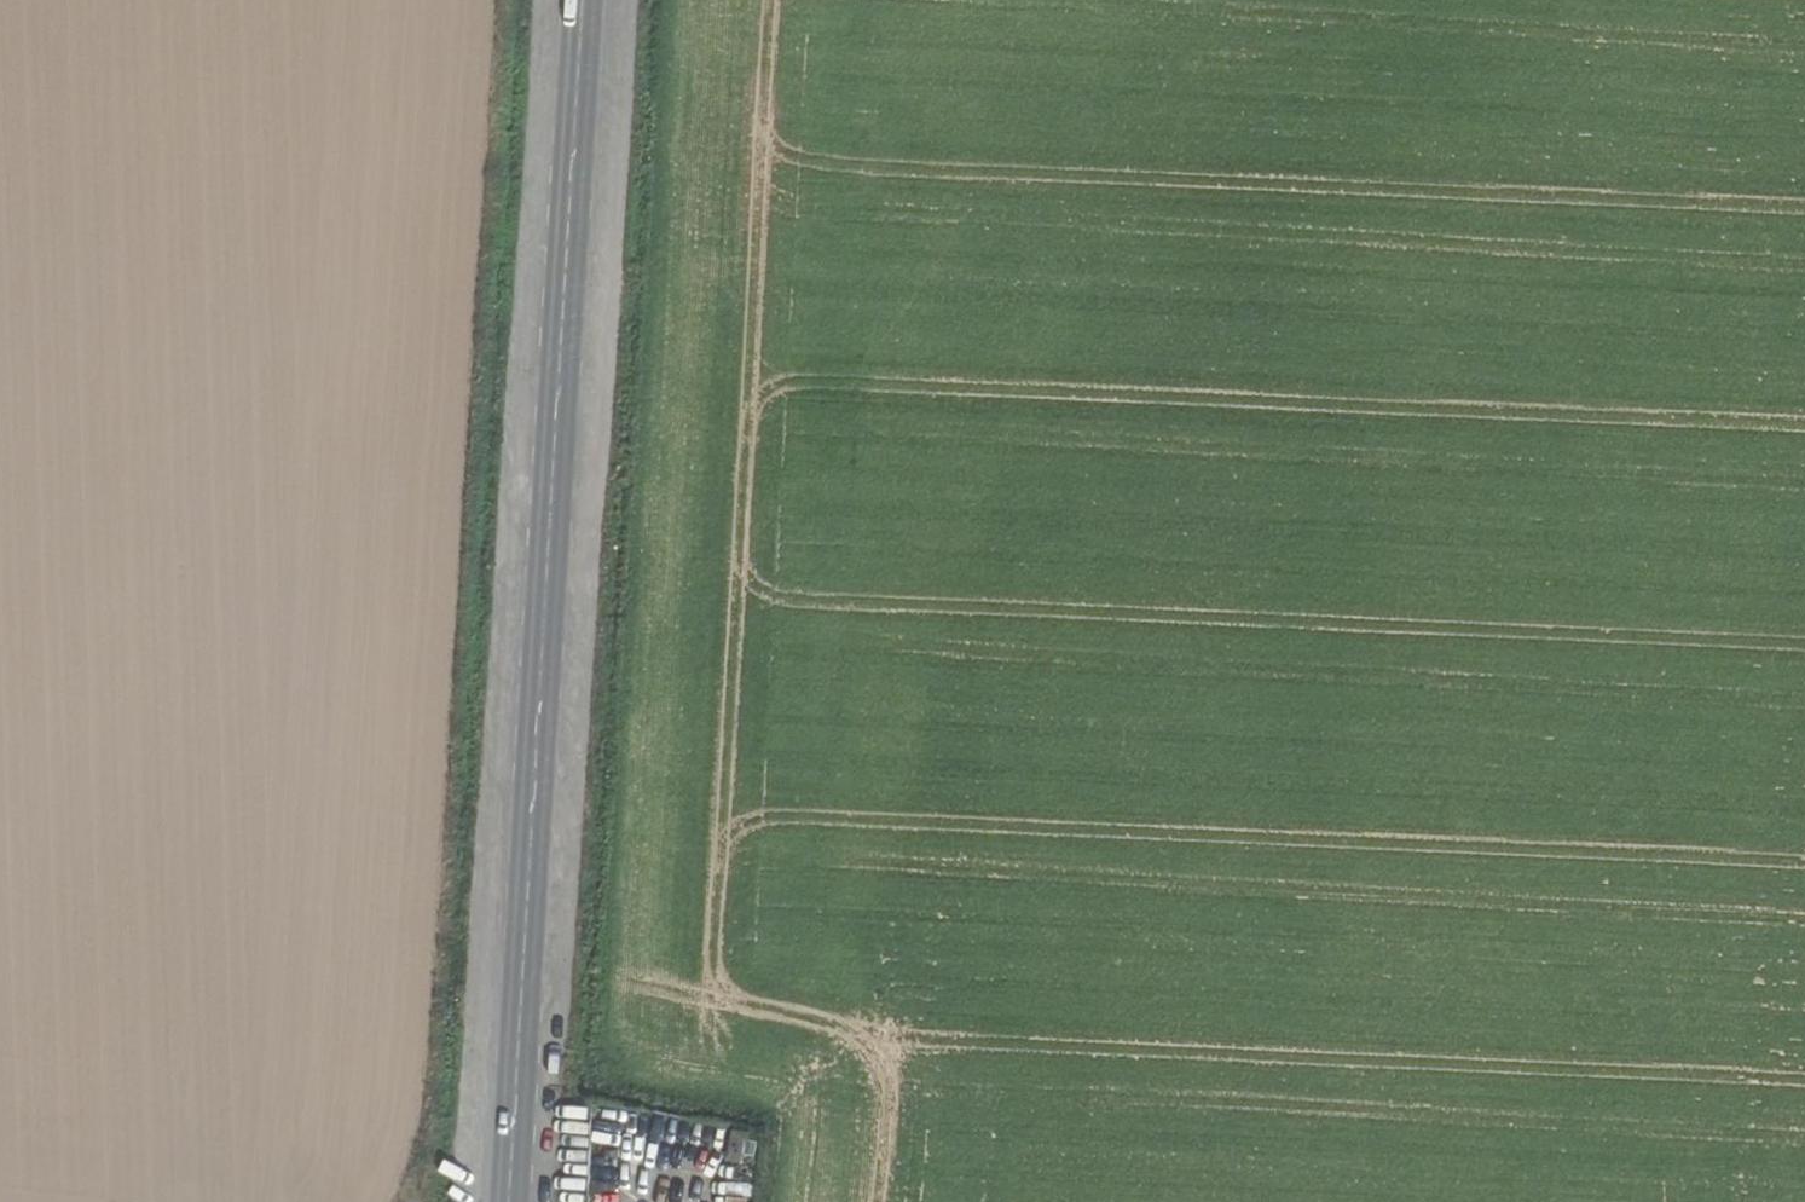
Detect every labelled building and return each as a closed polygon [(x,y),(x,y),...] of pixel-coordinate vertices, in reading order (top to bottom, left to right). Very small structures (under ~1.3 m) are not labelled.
[(757,1131),(735,1127),(728,1157),(751,1161),(757,1131)]
